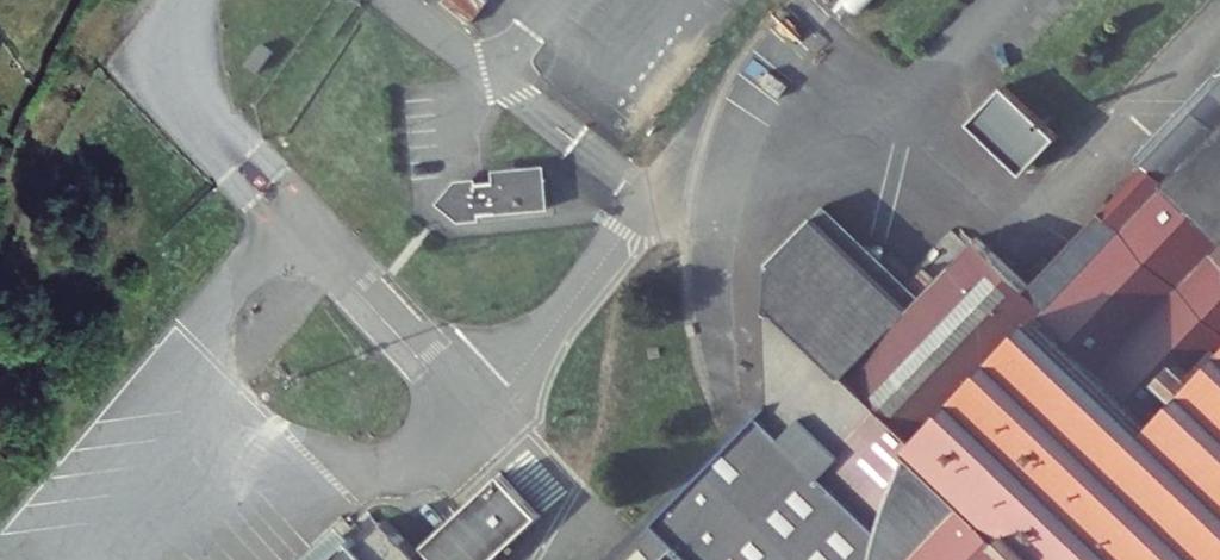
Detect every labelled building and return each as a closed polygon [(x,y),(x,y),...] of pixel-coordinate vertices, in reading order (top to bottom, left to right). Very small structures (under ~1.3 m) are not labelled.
[(1140,164),(1148,172),(1032,295),(980,246),(918,310),(821,218),(771,271),(763,418),(655,523),(694,559),(1219,559),(1219,80),(1140,164)] [(1059,137),(1006,87),(971,123),(1024,174),(1059,137)] [(552,205),(550,163),(497,165),(498,176),(482,176),(482,172),(464,173),(442,197),(466,216),(483,215),(483,208),(552,205)] [(531,527),(495,488),(419,559),(496,559),(531,527)] [(616,559),(694,559),(655,523),(634,543),(616,559)] [(379,530),(348,559),(407,559),(379,530)] [(311,554),(316,559),(327,559),(340,548),(330,537),(311,554)]
